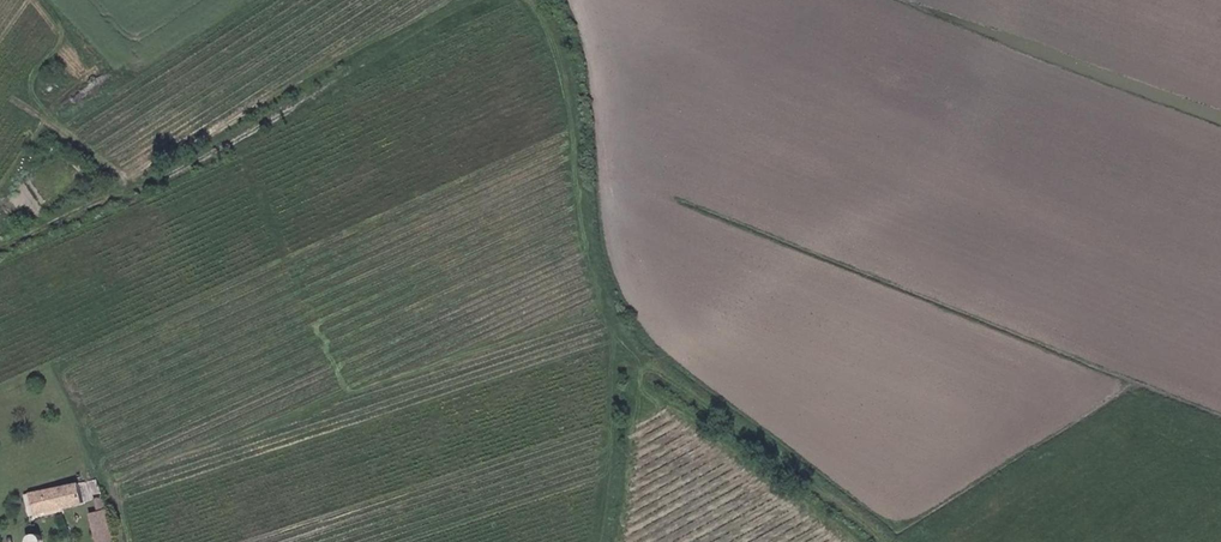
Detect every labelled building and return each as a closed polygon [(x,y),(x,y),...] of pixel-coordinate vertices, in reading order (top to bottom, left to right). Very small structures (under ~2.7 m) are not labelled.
[(71,479),(26,491),(31,513),(77,501),(71,479)] [(99,508),(107,506),(104,494),(96,496),(99,508)] [(101,509),(88,513),(97,541),(111,541),(101,509)]
